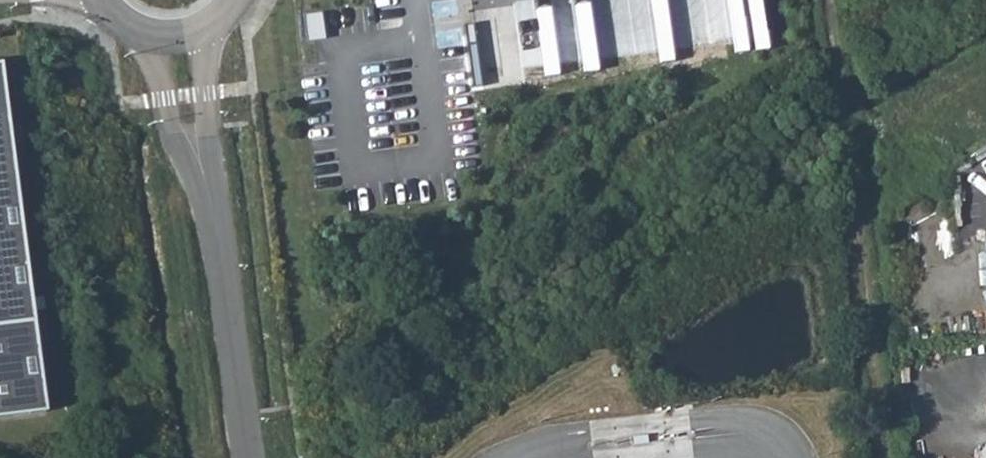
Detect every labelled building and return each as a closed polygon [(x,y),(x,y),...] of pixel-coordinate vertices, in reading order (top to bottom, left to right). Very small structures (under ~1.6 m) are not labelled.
[(8,49),(0,50),(0,406),(41,402),(8,49)]
